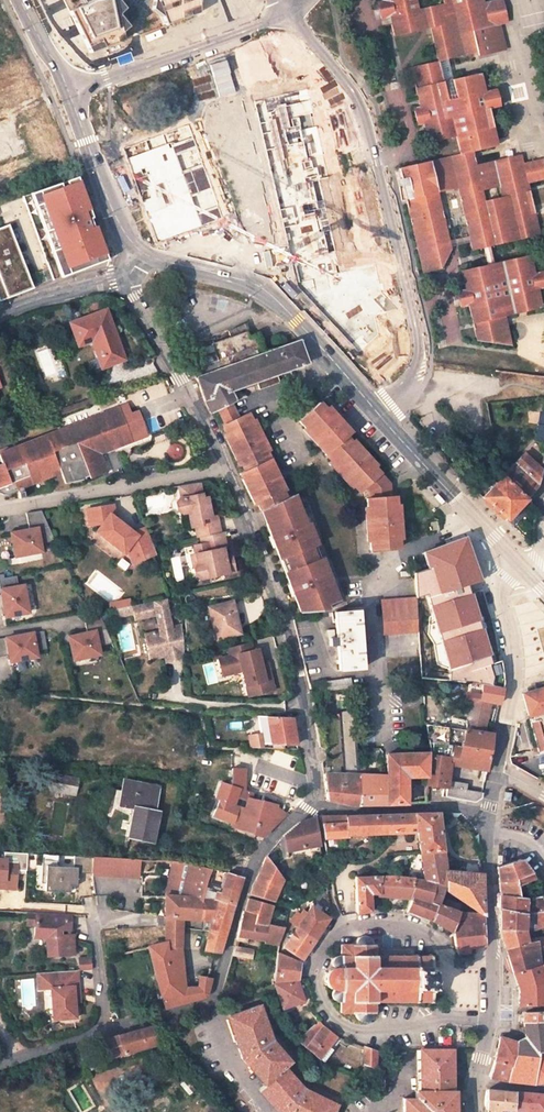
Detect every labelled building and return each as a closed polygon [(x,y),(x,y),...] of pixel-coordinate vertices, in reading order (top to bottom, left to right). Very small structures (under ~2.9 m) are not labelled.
[(76,25),(90,54),(123,41),(123,34),(131,26),(123,14),(129,9),(121,0),(63,0),(76,25)] [(156,9),(166,15),(169,25),(202,12),(202,0),(158,0),(156,9)] [(398,167),(423,273),(441,269),(451,249),(437,192),(458,187),(473,248),(540,232),(528,183),(543,179),(543,163),(543,158),(525,162),(523,153),(478,163),(476,152),(501,146),(492,108),(501,106),(497,89),(487,91),(483,72),(455,79),(450,57),(479,50),(480,55),(507,48),(501,25),(510,23),(505,0),(486,0),(483,1),(482,0),(383,0),(377,1),(382,22),(390,20),(394,38),(429,30),(436,59),(409,66),(418,104),(411,106),(416,126),(423,124),(427,142),(453,136),(457,153),(398,167)] [(315,112),(310,86),(255,99),(291,262),(348,249),(340,213),(336,214),(334,204),(336,203),(318,125),(315,126),(312,112),(315,112)] [(123,149),(157,244),(204,227),(170,133),(123,149)] [(60,182),(34,191),(57,253),(46,258),(53,279),(108,259),(95,225),(94,225),(90,217),(87,218),(85,211),(90,209),(78,176),(65,180),(67,184),(61,186),(60,182)] [(46,258),(57,253),(34,191),(22,195),(46,258)] [(0,226),(0,299),(31,288),(6,224),(0,226)] [(477,342),(512,348),(506,316),(543,308),(540,292),(543,291),(543,273),(537,274),(534,257),(498,264),(491,266),(462,271),(466,290),(458,292),(458,294),(460,305),(461,308),(469,306),(477,342)] [(384,292),(377,264),(352,270),(348,271),(296,283),(361,352),(380,334),(376,312),(397,308),(384,292)] [(124,359),(106,310),(71,323),(79,344),(92,340),(99,357),(104,355),(108,365),(124,359)] [(15,331),(13,325),(6,328),(8,334),(15,331)] [(213,344),(218,361),(250,351),(247,344),(259,340),(257,333),(249,336),(247,332),(213,344)] [(103,367),(108,365),(104,355),(99,357),(103,367)] [(232,403),(218,410),(226,424),(223,426),(227,433),(224,435),(239,465),(243,464),(246,471),(240,474),(255,504),(257,503),(261,510),(287,498),(283,490),(268,460),(272,459),(268,450),(253,421),(249,413),(239,417),(232,403)] [(320,403),(299,422),(305,427),(328,453),(325,455),(331,461),(354,487),(360,493),(366,487),(372,491),(371,499),(367,499),(367,507),(371,541),(371,549),(399,547),(399,539),(402,538),(399,505),(396,505),(395,496),(392,497),(391,483),(375,467),(378,464),(354,439),(352,442),(347,436),(352,431),(328,406),(325,409),(320,403)] [(63,473),(67,484),(87,481),(86,478),(90,477),(90,480),(109,474),(102,454),(97,444),(99,443),(105,445),(107,440),(123,447),(127,445),(126,441),(131,439),(119,408),(0,451),(0,456),(3,462),(0,463),(0,492),(5,493),(18,488),(16,481),(29,477),(32,483),(63,473)] [(257,420),(253,421),(268,450),(271,449),(257,420)] [(328,453),(305,427),(302,430),(325,455),(328,453)] [(102,454),(123,447),(107,440),(105,445),(99,443),(97,444),(102,454)] [(543,471),(524,454),(497,482),(482,498),(500,515),(506,521),(540,486),(543,471)] [(272,459),(268,460),(283,490),(286,488),(272,459)] [(354,487),(331,461),(329,463),(352,488),(354,487)] [(29,477),(16,481),(18,488),(32,483),(29,477)] [(200,482),(180,486),(182,498),(180,498),(176,503),(177,510),(183,513),(188,513),(191,528),(195,527),(196,537),(199,537),(219,532),(217,516),(211,517),(208,498),(203,499),(200,482)] [(272,539),(298,608),(299,612),(328,610),(327,605),(340,600),(336,591),(327,568),(323,558),(319,559),(317,560),(314,554),(312,547),(318,544),(311,522),(308,523),(307,524),(300,507),(295,495),(287,498),(261,510),(272,539)] [(102,511),(103,519),(111,517),(117,521),(116,516),(115,509),(102,511)] [(56,541),(43,511),(27,513),(30,530),(12,534),(16,557),(43,552),(42,544),(56,541)] [(158,555),(155,547),(146,526),(134,531),(117,521),(111,517),(103,519),(102,511),(88,513),(90,530),(104,527),(98,535),(125,555),(128,551),(134,565),(158,555)] [(219,532),(199,537),(201,544),(193,546),(195,554),(199,554),(201,562),(197,563),(193,568),(194,575),(200,579),(233,572),(231,560),(224,561),(221,548),(226,548),(222,531),(219,532)] [(483,584),(468,538),(424,553),(429,570),(416,575),(418,600),(429,596),(451,673),(452,679),(470,682),(501,687),(502,663),(494,665),(469,589),(483,584)] [(195,554),(190,555),(193,568),(197,563),(201,562),(199,554),(195,554)] [(6,578),(5,574),(0,575),(0,594),(2,593),(7,617),(30,613),(25,585),(20,586),(18,576),(6,578)] [(417,630),(415,598),(382,601),(384,633),(417,630)] [(167,599),(125,608),(127,616),(134,615),(136,621),(157,616),(161,631),(146,635),(152,660),(166,657),(173,655),(175,661),(185,661),(183,627),(173,627),(167,599)] [(125,608),(131,607),(129,600),(108,604),(110,612),(125,608)] [(239,633),(232,601),(211,607),(213,618),(211,619),(216,638),(239,633)] [(125,608),(115,610),(117,619),(127,616),(125,608)] [(360,668),(356,611),(335,613),(337,637),(330,638),(331,646),(337,645),(340,669),(360,668)] [(101,614),(86,617),(90,632),(71,637),(75,660),(102,655),(101,647),(115,645),(101,614)] [(45,631),(0,639),(0,657),(10,655),(12,662),(39,657),(38,651),(49,649),(45,631)] [(250,641),(227,647),(229,656),(218,658),(222,675),(242,670),(248,696),(274,689),(267,663),(261,664),(256,665),(252,650),(250,641)] [(261,664),(257,648),(252,650),(256,665),(261,664)] [(350,677),(309,683),(312,693),(352,687),(350,677)] [(489,701),(497,703),(501,687),(470,682),(468,693),(478,695),(477,699),(460,702),(458,717),(447,715),(445,725),(483,732),(489,701)] [(543,750),(543,687),(522,694),(528,714),(530,714),(531,717),(528,718),(530,725),(529,727),(528,729),(529,731),(530,731),(530,732),(533,732),(535,739),(533,740),(532,742),(532,744),(534,746),(535,746),(537,746),(539,752),(543,750)] [(354,714),(341,715),(345,774),(324,774),(327,799),(352,805),(354,805),(360,805),(358,775),(357,752),(356,732),(354,714)] [(292,717),(259,715),(261,733),(263,743),(297,745),(294,717),(292,717)] [(457,766),(458,761),(486,766),(492,733),(483,732),(445,725),(425,722),(428,750),(428,756),(428,763),(427,785),(443,787),(446,764),(450,764),(457,766)] [(261,733),(249,735),(251,747),(298,748),(297,745),(263,743),(261,733)] [(365,774),(364,752),(357,752),(358,775),(365,774)] [(406,804),(406,776),(426,776),(425,753),(386,754),(387,775),(388,804),(406,804)] [(458,761),(457,766),(486,770),(486,766),(458,761)] [(219,782),(213,796),(219,799),(244,810),(247,800),(251,801),(251,793),(244,789),(244,768),(230,767),(230,785),(219,782)] [(74,794),(77,778),(53,773),(49,789),(74,794)] [(360,805),(377,804),(377,787),(379,787),(379,786),(379,775),(365,774),(358,775),(360,805)] [(387,775),(379,775),(379,786),(379,787),(377,787),(377,804),(388,804),(387,775)] [(153,811),(159,786),(124,779),(122,790),(125,791),(123,805),(131,806),(134,807),(130,824),(128,836),(152,841),(158,811),(153,811)] [(466,789),(467,783),(454,780),(453,787),(447,786),(447,788),(445,797),(474,802),(481,798),(482,792),(466,789)] [(219,799),(214,815),(233,823),(232,825),(258,834),(260,830),(266,833),(273,825),(286,815),(274,809),(275,808),(262,801),(261,803),(251,801),(247,800),(244,810),(219,799)] [(414,815),(381,816),(382,833),(416,832),(420,855),(442,853),(437,813),(414,813),(414,815)] [(347,814),(321,815),(322,824),(346,823),(346,817),(347,817),(347,814)] [(322,824),(324,837),(347,836),(347,834),(382,833),(381,816),(347,817),(346,817),(346,823),(322,824)] [(283,833),(285,848),(318,844),(314,817),(298,821),(283,833)] [(16,869),(25,870),(26,853),(3,851),(2,858),(0,858),(0,880),(3,880),(3,888),(15,889),(16,869)] [(481,873),(479,873),(444,870),(442,853),(420,855),(422,871),(423,880),(444,886),(446,887),(446,890),(481,914),(482,914),(481,873)] [(272,899),(282,878),(265,855),(261,862),(265,864),(257,883),(253,894),(272,899)] [(44,890),(69,892),(70,885),(76,886),(77,872),(92,873),(92,870),(92,858),(78,857),(77,867),(46,865),(44,890)] [(139,860),(92,858),(92,870),(92,873),(92,875),(138,877),(139,860)] [(499,894),(518,896),(516,884),(515,879),(531,873),(521,858),(497,866),(499,885),(499,894)] [(207,930),(203,950),(218,952),(233,905),(201,896),(206,882),(211,869),(192,864),(180,861),(176,861),(164,893),(165,915),(181,917),(211,920),(207,930)] [(423,880),(422,871),(414,870),(414,877),(414,879),(423,880)] [(227,873),(222,887),(206,882),(201,896),(233,905),(241,878),(227,873)] [(516,884),(534,877),(531,873),(515,879),(516,884)] [(378,893),(412,896),(407,910),(430,920),(437,904),(444,886),(423,880),(414,879),(414,877),(390,875),(379,876),(378,893)] [(368,894),(368,892),(378,893),(379,876),(355,877),(357,913),(370,910),(368,894)] [(499,894),(499,902),(499,908),(530,915),(543,910),(543,894),(533,898),(518,896),(499,894)] [(251,899),(247,913),(254,914),(252,924),(265,926),(271,903),(251,899)] [(456,911),(458,904),(445,899),(442,906),(456,911)] [(442,906),(437,904),(430,920),(450,930),(452,927),(458,912),(456,911),(442,906)] [(328,918),(310,906),(302,919),(296,928),(314,939),(328,918)] [(524,929),(535,929),(543,927),(543,910),(530,915),(499,908),(499,919),(499,929),(524,929)] [(35,911),(25,910),(24,923),(34,924),(35,911)] [(296,928),(302,919),(296,914),(298,911),(295,910),(293,914),(293,915),(288,922),(296,928)] [(70,913),(35,911),(34,924),(33,935),(45,936),(47,954),(73,952),(71,932),(66,933),(66,928),(69,928),(70,913)] [(265,940),(278,943),(283,926),(268,924),(267,926),(265,926),(252,924),(254,914),(247,913),(243,912),(238,935),(265,940)] [(452,927),(483,923),(482,914),(481,914),(458,912),(452,927)] [(180,949),(181,917),(165,915),(166,942),(167,949),(180,949)] [(484,944),(483,923),(452,927),(450,930),(451,931),(455,949),(464,948),(475,946),(474,942),(481,941),(482,945),(484,944)] [(314,939),(296,928),(283,949),(300,959),(301,959),(314,939)] [(526,940),(524,929),(499,929),(503,942),(505,949),(526,943),(526,940)] [(353,943),(340,944),(340,954),(335,955),(333,957),(332,958),(331,958),(330,960),(330,962),(330,965),(331,966),(328,968),(326,970),(324,973),(323,977),(324,982),(325,984),(327,987),(331,990),(332,990),(331,991),(330,994),(330,996),(333,998),(334,999),(340,1001),(340,1013),(353,1013),(353,1016),(354,1017),(354,1018),(356,1020),(358,1021),(360,1022),(364,1022),(366,1020),(369,1018),(370,1015),(370,1013),(374,1013),(374,1002),(432,1001),(431,955),(374,955),(374,943),(371,943),(371,942),(370,940),(368,938),(366,936),(363,935),(360,935),(359,935),(356,937),(354,941),(353,943)] [(526,940),(526,943),(534,941),(535,946),(537,947),(539,947),(541,948),(543,948),(543,938),(526,940)] [(526,943),(505,949),(507,955),(513,973),(538,965),(535,946),(534,941),(526,943)] [(149,946),(163,1007),(199,997),(201,997),(203,996),(205,995),(206,994),(206,993),(207,992),(207,989),(209,983),(210,978),(199,975),(197,987),(184,987),(180,949),(167,949),(166,942),(149,946)] [(252,957),(253,949),(235,946),(232,954),(252,957)] [(300,962),(276,953),(273,981),(297,978),(300,962)] [(78,957),(79,970),(92,969),(91,957),(78,957)] [(513,973),(516,981),(518,989),(518,995),(518,1003),(518,1004),(519,1005),(520,1005),(543,1003),(543,963),(541,963),(538,965),(513,973)] [(50,986),(52,1007),(58,1007),(59,1017),(75,1016),(74,999),(74,990),(79,990),(78,968),(42,971),(43,987),(50,986)] [(299,1001),(302,1000),(296,980),(273,983),(274,984),(282,1007),(299,1001)] [(284,1013),(300,1007),(299,1001),(282,1007),(284,1013)] [(260,1088),(283,1111),(332,1111),(336,1104),(311,1092),(310,1094),(301,1090),(294,1082),(296,1080),(283,1066),(289,1061),(277,1047),(274,1048),(267,1041),(264,1031),(267,1030),(258,1005),(228,1015),(243,1056),(266,1083),(260,1088)] [(523,1012),(523,1023),(543,1021),(543,1011),(523,1012)] [(322,1025),(318,1021),(296,1038),(305,1049),(317,1059),(335,1035),(326,1028),(322,1025)] [(523,1023),(524,1037),(516,1042),(514,1041),(509,1066),(507,1080),(533,1083),(543,1081),(543,1021),(523,1023)] [(128,1051),(156,1044),(151,1026),(106,1039),(111,1057),(128,1051)] [(494,1061),(509,1066),(514,1041),(500,1037),(494,1061)] [(157,1048),(156,1044),(128,1051),(130,1056),(157,1048)] [(363,1067),(376,1071),(378,1050),(364,1045),(363,1067)] [(454,1098),(452,1098),(452,1048),(420,1049),(420,1091),(423,1091),(423,1098),(416,1098),(403,1098),(403,1111),(454,1111),(454,1098)] [(494,1061),(490,1076),(507,1080),(509,1066),(494,1061)] [(513,1092),(486,1089),(485,1109),(486,1109),(500,1107),(501,1109),(503,1110),(505,1110),(512,1110),(513,1092)] [(538,1111),(543,1111),(543,1109),(543,1094),(513,1091),(513,1092),(512,1110),(532,1111),(538,1111)]
